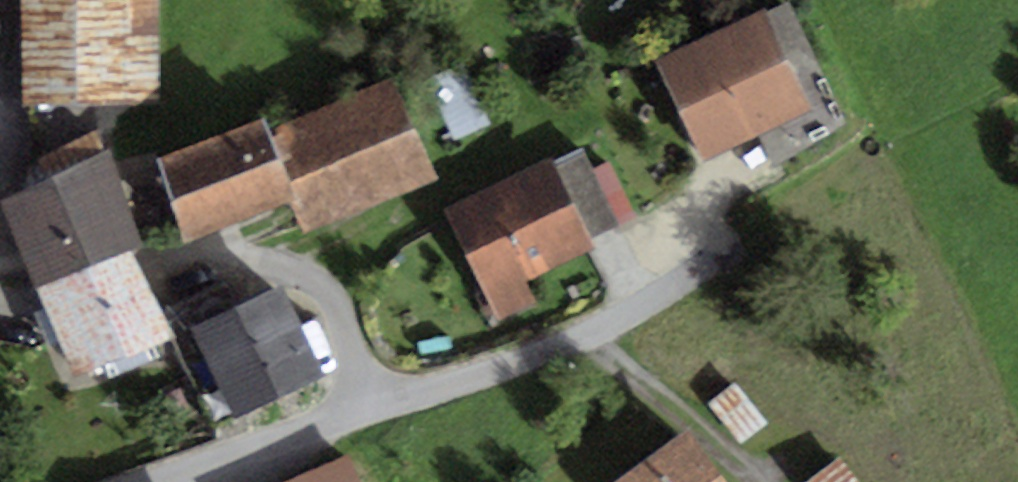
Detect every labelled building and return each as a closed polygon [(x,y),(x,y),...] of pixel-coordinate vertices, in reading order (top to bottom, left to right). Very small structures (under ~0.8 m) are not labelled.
[(22,106),(30,106),(92,105),(160,104),(159,0),(21,0),(22,106)] [(764,5),(654,59),(703,159),(759,132),(812,105),(809,98),(830,88),(787,1),(767,11),(764,5)] [(463,62),(426,79),(454,142),(491,125),(463,62)] [(393,73),(267,126),(295,197),(289,199),(304,234),(437,178),(393,73)] [(812,105),(759,132),(776,165),(851,126),(830,88),(809,98),(812,105)] [(27,187),(0,199),(36,289),(133,248),(144,244),(111,147),(102,152),(92,105),(30,106),(27,187)] [(263,117),(157,157),(183,241),(289,199),(295,197),(267,126),(263,117)] [(583,148),(553,162),(589,239),(620,224),(583,148)] [(551,158),(444,209),(487,299),(526,280),(593,248),(589,239),(553,162),(551,158)] [(133,248),(36,289),(41,300),(73,376),(176,337),(169,323),(139,262),(133,248)] [(538,303),(526,280),(487,299),(498,322),(538,303)] [(203,323),(192,328),(221,389),(205,396),(219,426),(326,375),(283,285),(238,306),(231,293),(196,309),(203,323)] [(203,323),(196,309),(169,323),(176,337),(205,396),(221,389),(192,328),(203,323)] [(735,383),(709,404),(741,444),(767,423),(735,383)] [(614,481),(729,481),(687,427),(614,481)] [(289,481),(362,481),(350,455),(289,481)] [(806,481),(859,481),(839,457),(806,481)]
